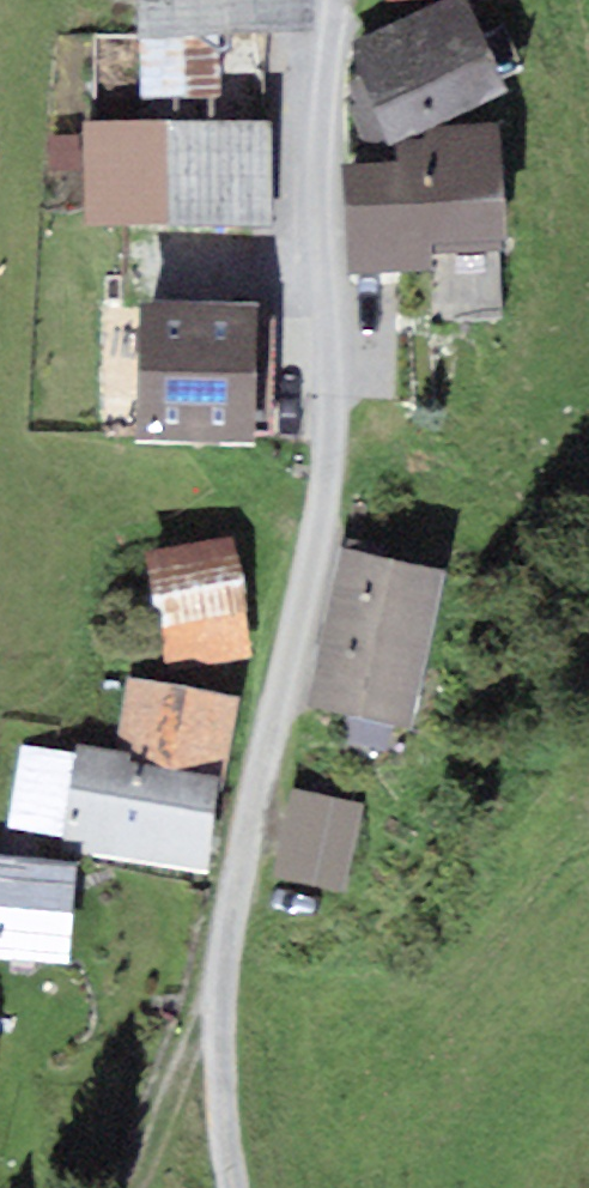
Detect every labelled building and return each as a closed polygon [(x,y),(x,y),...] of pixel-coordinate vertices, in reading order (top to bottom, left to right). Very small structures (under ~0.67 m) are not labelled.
[(142,97),(225,95),(224,34),(315,32),(315,0),(140,0),(142,97)] [(348,45),(390,141),(506,91),(466,0),(451,0),(348,45)] [(275,123),(84,124),(85,226),(276,225),(275,123)] [(400,162),(343,164),(349,275),(433,271),(432,251),(507,247),(501,123),(427,127),(427,138),(399,139),(400,162)] [(258,441),(259,305),(140,304),(140,441),(258,441)] [(235,535),(145,551),(167,675),(258,658),(235,535)] [(445,569),(343,548),(311,708),(350,716),(347,733),(390,742),(394,724),(413,727),(445,569)] [(116,754),(227,775),(241,698),(131,677),(116,754)] [(227,775),(116,754),(77,747),(76,754),(25,744),(9,828),(64,838),(62,846),(208,874),(227,775)] [(364,805),(292,788),(272,875),(344,891),(364,805)] [(0,856),(0,958),(68,963),(76,862),(0,856)]
